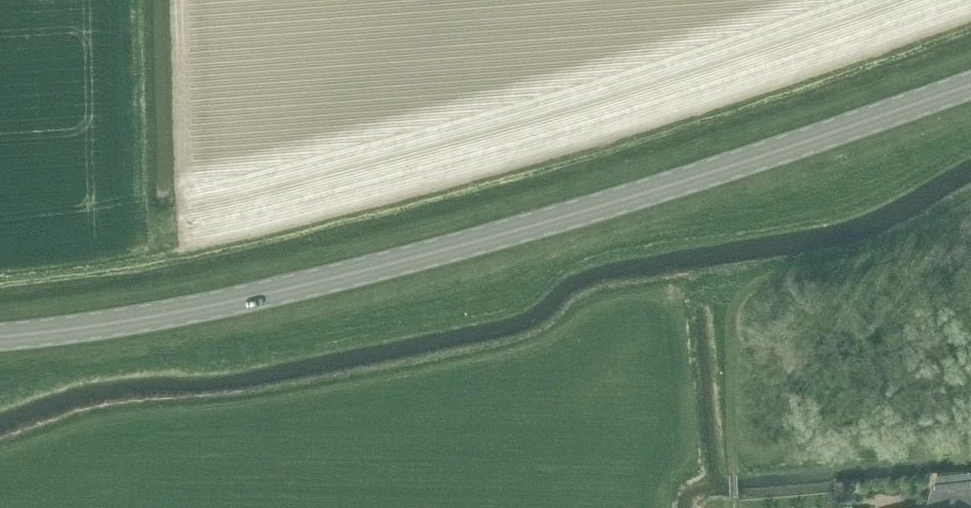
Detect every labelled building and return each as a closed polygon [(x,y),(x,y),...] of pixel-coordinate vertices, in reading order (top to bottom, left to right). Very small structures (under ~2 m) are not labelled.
[(939,467),(932,486),(959,484),(957,466),(939,467)] [(959,484),(932,486),(925,507),(970,507),(970,482),(959,484)]
